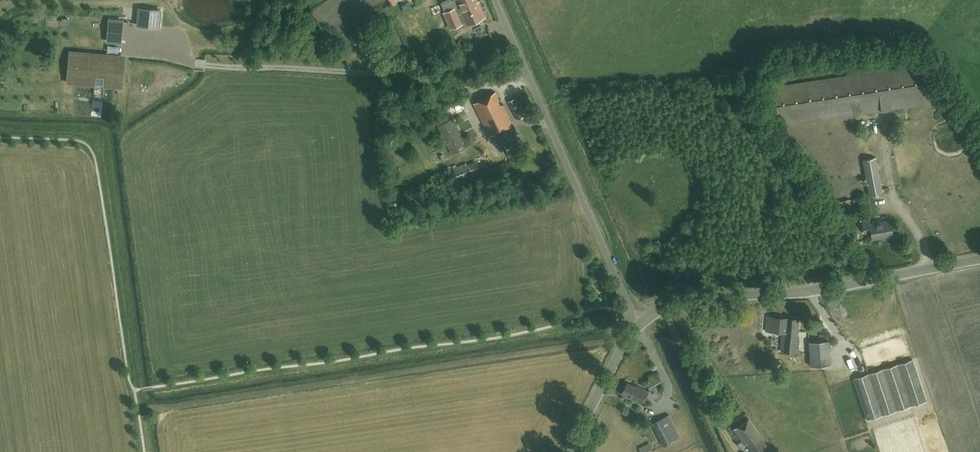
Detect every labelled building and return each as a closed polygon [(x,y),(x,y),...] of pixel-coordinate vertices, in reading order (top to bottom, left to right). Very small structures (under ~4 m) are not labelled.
[(449,20),(447,21),(450,27),(456,25),(456,26),(465,22),(466,24),(484,17),(480,6),(478,6),(476,0),(456,0),(459,6),(446,12),(449,20)] [(160,10),(139,9),(138,25),(159,26),(160,10)] [(110,20),(108,41),(120,42),(122,21),(110,20)] [(381,34),(387,46),(398,40),(391,28),(381,34)] [(352,36),(356,43),(363,39),(358,32),(352,36)] [(437,50),(427,44),(421,53),(431,60),(437,50)] [(75,82),(74,83),(115,86),(117,60),(107,59),(107,55),(88,53),(87,58),(79,57),(79,58),(77,57),(75,82)] [(926,104),(925,97),(921,68),(920,64),(773,86),(779,126),(926,104)] [(473,103),(489,136),(496,133),(502,145),(519,136),(513,124),(503,104),(501,106),(498,100),(499,99),(495,92),(473,103)] [(514,98),(510,100),(507,102),(517,120),(523,117),(514,98)] [(467,146),(452,118),(437,126),(452,154),(467,146)] [(440,165),(453,158),(448,150),(436,157),(440,165)] [(863,160),(869,195),(883,193),(876,157),(863,160)] [(480,173),(474,160),(453,169),(459,183),(480,173)] [(870,221),(862,222),(864,232),(871,231),(872,239),(892,235),(890,220),(870,224),(870,221)] [(782,332),(781,351),(798,353),(799,340),(797,340),(797,332),(798,332),(799,319),(767,316),(766,331),(782,332)] [(830,364),(829,340),(809,342),(810,366),(830,364)] [(850,352),(845,354),(851,368),(856,366),(850,352)] [(926,401),(912,360),(854,379),(868,420),(926,401)] [(650,390),(662,383),(658,377),(647,384),(650,390)] [(627,382),(621,394),(642,404),(648,391),(636,385),(635,386),(627,382)] [(680,437),(668,414),(651,423),(663,445),(680,437)] [(734,429),(744,445),(746,443),(752,451),(772,451),(748,418),(734,429)] [(641,451),(652,451),(653,451),(649,443),(639,448),(641,451)]
